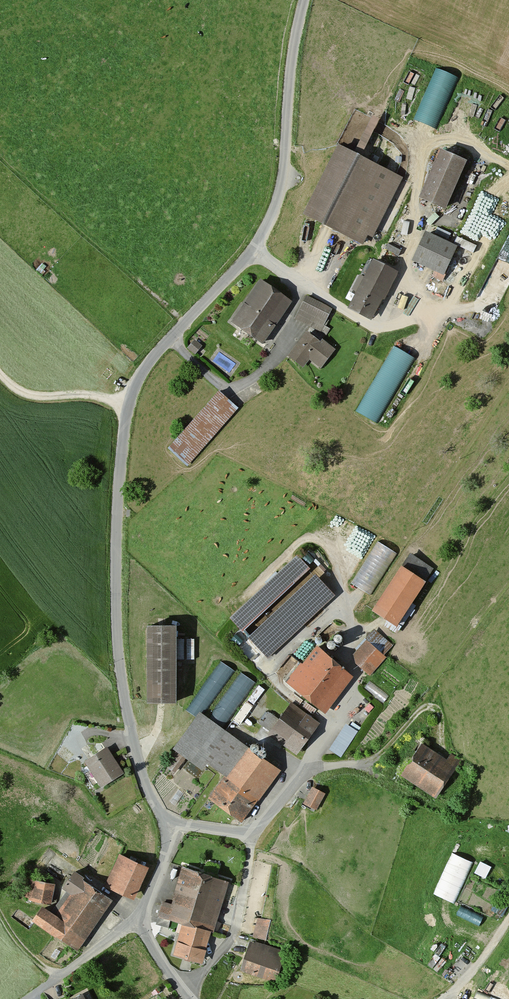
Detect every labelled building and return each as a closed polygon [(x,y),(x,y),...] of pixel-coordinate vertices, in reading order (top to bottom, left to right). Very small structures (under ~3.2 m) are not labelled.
[(437,65),(415,118),(438,127),(459,75),(437,65)] [(305,214),(362,242),(395,175),(338,147),(305,214)] [(442,153),(421,196),(442,206),(463,163),(442,153)] [(454,252),(422,237),(411,260),(443,275),(454,252)] [(369,315),(392,271),(374,262),(351,306),(369,315)] [(258,341),(288,300),(263,282),(233,323),(258,341)] [(297,316),(321,328),(331,309),(307,296),(297,316)] [(310,331),(290,356),(313,376),(334,351),(310,331)] [(393,346),(355,411),(376,423),(414,358),(393,346)] [(186,464),(235,407),(216,391),(167,449),(186,464)] [(378,538),(352,580),(370,592),(397,550),(378,538)] [(297,558),(232,617),(268,656),(333,597),(297,558)] [(407,563),(375,610),(395,623),(426,576),(407,563)] [(149,702),(173,702),(173,625),(149,625),(149,702)] [(188,651),(188,655),(194,655),(195,637),(178,636),(177,651),(188,651)] [(357,663),(368,674),(384,657),(368,642),(355,656),(357,663)] [(348,670),(318,646),(289,683),(319,707),(348,670)] [(204,715),(235,667),(221,659),(190,706),(204,715)] [(316,723),(289,703),(269,728),(296,749),(316,723)] [(239,814),(273,768),(205,718),(182,749),(223,779),(212,794),(239,814)] [(360,726),(347,719),(329,747),(342,755),(360,726)] [(421,741),(403,770),(438,792),(457,764),(421,741)] [(121,774),(104,748),(85,761),(103,786),(121,774)] [(317,808),(326,790),(312,783),(303,801),(317,808)] [(453,850),(435,892),(456,901),(474,859),(453,850)] [(121,855),(108,883),(132,894),(145,866),(121,855)] [(480,858),(475,870),(486,875),(492,864),(480,858)] [(198,959),(224,880),(184,867),(169,918),(187,924),(177,952),(198,959)] [(74,948),(110,898),(72,871),(36,921),(74,948)] [(49,887),(27,882),(23,899),(44,904),(49,887)] [(270,921),(254,917),(250,935),(265,939),(270,921)] [(283,951),(253,941),(244,968),(274,978),(283,951)]
